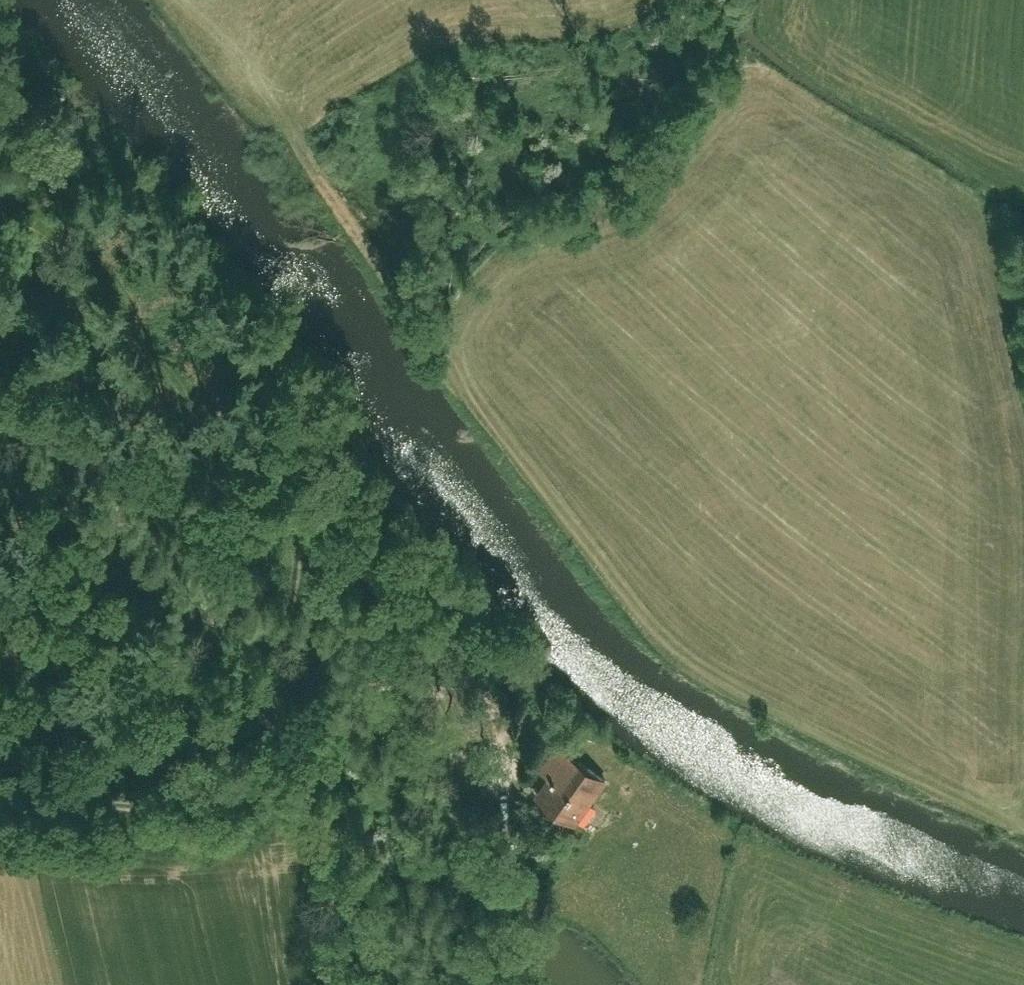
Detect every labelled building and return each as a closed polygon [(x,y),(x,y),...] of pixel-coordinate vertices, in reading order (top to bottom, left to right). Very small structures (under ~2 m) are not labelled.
[(548,744),(511,796),(569,837),(606,786),(548,744)]
